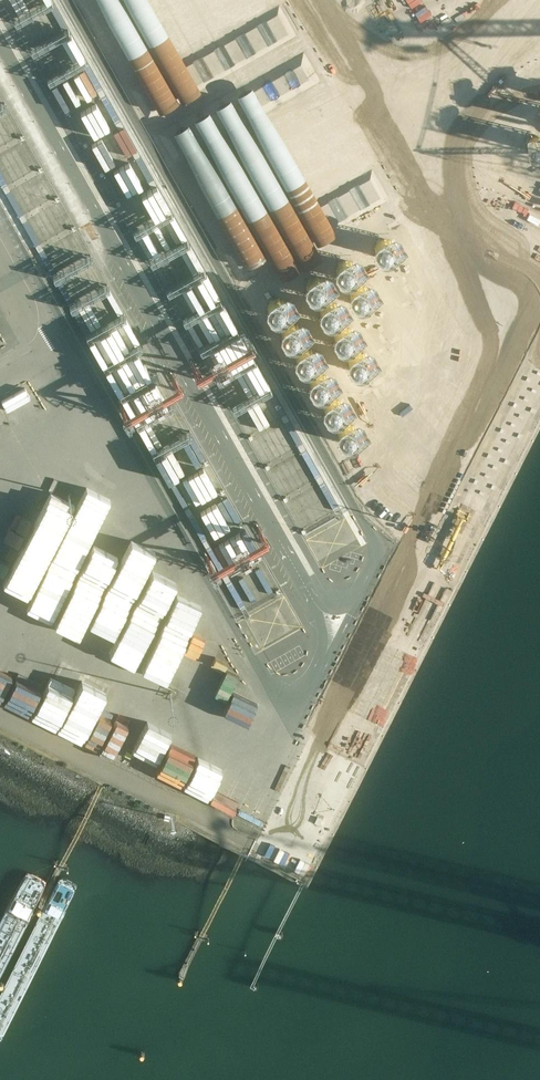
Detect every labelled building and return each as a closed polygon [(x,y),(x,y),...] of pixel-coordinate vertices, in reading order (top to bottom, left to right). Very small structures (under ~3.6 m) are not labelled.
[(144,28),(154,31),(157,21),(147,18),(144,28)] [(78,44),(76,49),(86,53),(88,48),(78,44)] [(140,68),(143,61),(131,55),(127,63),(140,68)] [(200,72),(197,79),(208,84),(211,77),(200,72)] [(240,84),(245,88),(254,78),(249,74),(240,84)] [(120,95),(97,144),(111,150),(134,101),(120,95)] [(202,124),(210,126),(213,111),(198,108),(197,115),(203,116),(202,124)] [(143,122),(156,129),(161,119),(148,112),(143,122)] [(221,129),(229,125),(224,113),(216,116),(221,129)] [(177,132),(163,157),(185,168),(199,143),(177,132)] [(137,168),(149,138),(135,133),(123,162),(137,168)] [(13,153),(4,158),(18,181),(27,176),(13,153)] [(147,184),(170,197),(183,173),(159,160),(147,184)] [(502,231),(499,237),(509,242),(512,236),(502,231)] [(73,307),(97,295),(87,275),(63,288),(73,307)] [(183,306),(203,315),(214,291),(195,281),(183,306)] [(207,316),(232,327),(246,296),(222,285),(207,316)] [(283,434),(328,341),(304,329),(259,422),(283,434)] [(250,366),(230,406),(255,418),(275,378),(250,366)] [(214,443),(199,484),(218,491),(221,484),(227,486),(240,453),(214,443)] [(158,483),(177,493),(179,488),(187,492),(194,477),(168,464),(158,483)] [(30,486),(36,495),(59,482),(54,472),(30,486)] [(72,509),(77,498),(53,487),(48,497),(72,509)] [(0,505),(0,522),(5,520),(2,513),(9,510),(6,503),(0,505)] [(128,534),(134,518),(109,509),(104,525),(128,534)] [(258,532),(265,535),(270,522),(263,519),(258,532)] [(137,528),(128,548),(172,567),(174,563),(180,565),(188,548),(164,537),(163,540),(137,528)] [(109,582),(133,594),(137,585),(114,573),(109,582)] [(79,738),(107,683),(63,661),(36,716),(79,738)] [(9,699),(18,679),(0,672),(0,695),(9,699)] [(173,728),(169,716),(153,721),(157,733),(173,728)] [(128,732),(130,744),(137,743),(135,731),(128,732)]
